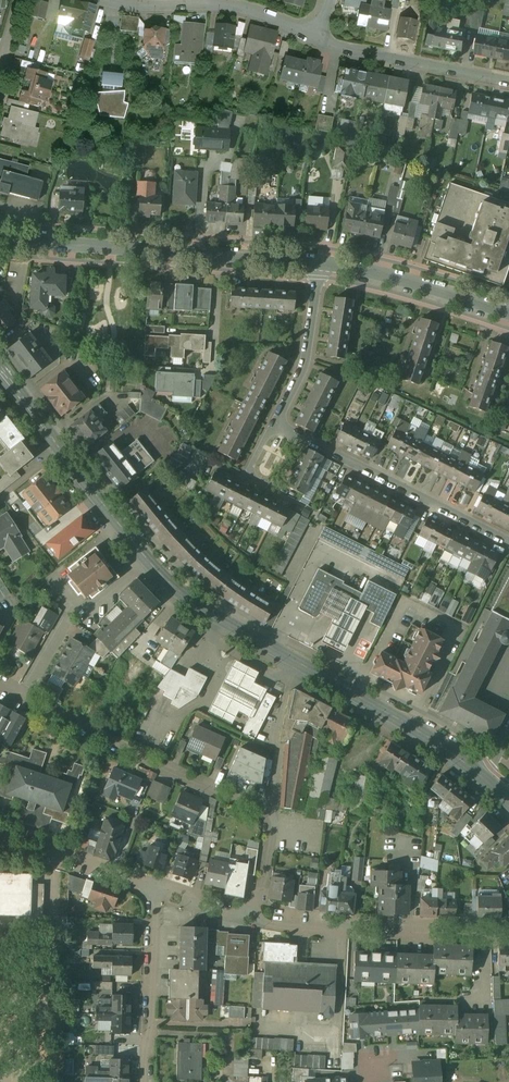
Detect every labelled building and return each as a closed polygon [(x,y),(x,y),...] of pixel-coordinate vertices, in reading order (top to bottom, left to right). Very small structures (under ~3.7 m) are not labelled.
[(47,3),(33,0),(30,17),(44,19),(47,3)] [(80,4),(62,0),(59,16),(75,20),(80,4)] [(343,5),(359,8),(356,26),(366,28),(370,7),(371,2),(366,1),(366,0),(344,0),(343,5)] [(392,7),(398,8),(400,0),(393,0),(392,7)] [(383,3),(371,1),(371,2),(370,7),(382,10),(383,3)] [(97,7),(80,4),(75,20),(73,28),(85,32),(89,33),(97,7)] [(382,10),(370,7),(366,28),(387,32),(391,11),(382,10)] [(470,10),(467,28),(474,29),(477,12),(470,10)] [(484,13),(477,12),(474,29),(481,31),(484,13)] [(347,16),(340,14),(337,28),(344,29),(347,16)] [(139,18),(121,16),(119,31),(137,33),(139,18)] [(402,19),(396,18),(393,34),(399,35),(402,19)] [(461,21),(449,18),(447,30),(443,49),(451,51),(450,54),(459,56),(460,53),(462,53),(466,30),(459,29),(461,21)] [(417,22),(402,19),(399,35),(398,38),(413,41),(417,22)] [(429,21),(424,45),(443,49),(447,30),(437,28),(439,23),(429,21)] [(245,24),(238,23),(237,28),(235,27),(234,36),(241,37),(245,24)] [(203,25),(185,24),(183,46),(177,45),(176,55),(191,56),(190,62),(200,63),(203,25)] [(235,27),(217,24),(214,45),(232,48),(234,36),(235,27)] [(155,26),(149,31),(144,30),(142,44),(144,46),(142,48),(152,60),(154,59),(162,60),(163,48),(165,47),(164,45),(165,30),(157,29),(155,26)] [(270,32),(251,27),(248,40),(245,52),(257,55),(253,72),(266,75),(270,59),(272,59),(276,37),(269,35),(270,32)] [(85,32),(73,28),(70,36),(83,40),(85,32)] [(498,40),(479,36),(475,54),(494,58),(498,40)] [(248,40),(241,38),(239,45),(236,57),(244,59),(245,52),(248,40)] [(94,43),(86,40),(80,59),(89,62),(94,43)] [(498,40),(494,58),(506,60),(505,62),(508,63),(508,42),(498,40)] [(289,43),(282,41),(278,55),(286,57),(289,43)] [(305,63),(285,59),(280,79),(300,84),(305,63)] [(317,62),(309,60),(308,61),(307,64),(305,63),(300,84),(315,88),(316,88),(319,76),(321,67),(317,66),(318,63),(317,62)] [(367,74),(339,68),(334,93),(340,94),(340,97),(354,101),(355,97),(362,99),(367,74)] [(48,74),(28,69),(25,80),(31,82),(30,87),(51,93),(53,82),(46,80),(48,74)] [(122,75),(102,73),(101,86),(103,86),(102,97),(95,97),(95,98),(97,98),(101,112),(110,113),(110,119),(111,113),(123,115),(125,106),(127,106),(121,104),(122,94),(124,94),(124,93),(119,93),(119,88),(121,88),(122,75)] [(382,77),(367,74),(362,99),(378,101),(382,77)] [(326,78),(319,76),(316,88),(315,88),(315,90),(316,92),(323,94),(326,78)] [(408,82),(389,78),(384,103),(403,106),(408,82)] [(440,87),(424,84),(420,102),(431,104),(437,105),(440,87)] [(51,93),(30,87),(28,93),(22,91),(19,102),(39,108),(41,101),(48,103),(51,93)] [(457,91),(440,87),(437,105),(442,106),(453,108),(457,91)] [(490,98),(471,94),(467,112),(487,116),(490,98)] [(490,98),(487,116),(495,118),(494,119),(507,121),(508,111),(508,110),(508,109),(508,104),(508,102),(490,98)] [(417,101),(410,100),(407,116),(414,118),(417,101)] [(429,114),(421,113),(418,130),(431,133),(432,127),(437,105),(431,104),(429,114)] [(442,106),(437,105),(432,127),(441,129),(443,120),(440,119),(442,106)] [(38,114),(10,107),(7,120),(8,120),(7,126),(3,125),(0,136),(18,141),(19,137),(35,141),(38,130),(34,129),(38,114)] [(233,113),(221,109),(218,125),(217,131),(228,132),(229,125),(230,125),(233,113)] [(333,118),(318,115),(315,130),(330,133),(333,118)] [(460,120),(452,118),(448,138),(456,139),(457,133),(460,120)] [(358,123),(341,119),(331,167),(348,171),(352,152),(354,145),(356,132),(358,123)] [(467,121),(460,120),(457,133),(465,134),(467,121)] [(217,131),(197,130),(195,148),(208,149),(208,150),(214,150),(214,149),(227,150),(228,132),(217,131)] [(372,135),(356,132),(354,145),(369,148),(372,135)] [(503,133),(501,144),(507,145),(508,138),(508,134),(503,133)] [(0,145),(0,153),(17,158),(19,150),(0,145)] [(229,174),(228,179),(228,186),(235,187),(235,179),(245,179),(246,159),(233,159),(232,164),(229,174)] [(0,160),(0,194),(7,196),(7,195),(30,201),(30,200),(37,202),(42,183),(25,178),(28,168),(0,160)] [(232,164),(223,163),(221,173),(229,174),(232,164)] [(403,173),(404,166),(397,165),(396,172),(403,173)] [(195,173),(176,173),(175,203),(194,204),(195,173)] [(229,174),(221,173),(220,186),(228,186),(228,179),(229,174)] [(501,177),(498,190),(508,193),(508,179),(501,177)] [(256,183),(248,182),(248,195),(255,196),(256,183)] [(448,183),(423,259),(503,286),(508,267),(508,204),(488,197),(476,193),(448,183)] [(154,185),(137,184),(136,196),(138,196),(139,196),(149,196),(149,198),(153,198),(154,185)] [(228,186),(220,186),(220,195),(227,196),(228,186)] [(83,188),(60,187),(58,209),(60,210),(60,211),(68,211),(68,209),(82,210),(83,188)] [(489,192),(478,188),(476,193),(488,197),(489,192)] [(405,192),(398,190),(396,199),(402,201),(405,192)] [(227,196),(220,195),(219,204),(227,205),(227,196)] [(149,196),(139,196),(138,196),(138,218),(149,218),(149,216),(160,216),(161,198),(153,198),(149,198),(149,196)] [(276,199),(263,198),(262,206),(276,207),(276,199)] [(294,200),(276,199),(276,207),(275,226),(292,227),(293,220),(294,200)] [(396,199),(392,212),(399,214),(402,201),(396,199)] [(301,200),(294,200),(293,220),(300,220),(301,200)] [(321,202),(306,201),(306,208),(318,209),(319,206),(321,206),(321,202)] [(219,204),(206,204),(205,221),(224,223),(225,222),(227,205),(219,204)] [(359,206),(347,204),(342,232),(361,235),(365,214),(357,213),(359,206)] [(233,205),(227,205),(225,222),(242,224),(243,206),(233,205)] [(262,206),(254,205),(253,224),(275,226),(276,207),(262,206)] [(306,208),(305,208),(304,228),(316,229),(316,231),(326,231),(327,210),(318,209),(306,208)] [(374,209),(372,215),(365,214),(361,235),(378,238),(383,211),(374,209)] [(406,227),(395,223),(390,242),(410,248),(417,221),(408,219),(406,227)] [(64,279),(33,276),(32,294),(34,294),(33,308),(46,309),(47,295),(63,297),(63,291),(64,280),(64,279)] [(72,280),(64,280),(63,291),(69,292),(72,280)] [(162,284),(148,283),(146,309),(160,310),(161,297),(162,284)] [(175,285),(169,284),(168,297),(167,298),(166,310),(173,311),(174,302),(174,295),(175,295),(175,288),(175,287),(175,285)] [(175,287),(175,288),(175,295),(174,295),(174,302),(183,302),(183,310),(209,311),(208,313),(209,313),(211,289),(175,287)] [(295,293),(231,288),(229,307),(293,311),(295,293)] [(352,301),(334,298),(324,357),(343,360),(352,301)] [(12,309),(4,316),(12,326),(14,323),(16,313),(12,309)] [(12,326),(4,316),(0,311),(0,335),(12,326)] [(420,319),(400,379),(417,385),(437,325),(420,319)] [(28,333),(9,349),(30,378),(51,362),(28,333)] [(168,336),(145,335),(143,356),(154,357),(154,348),(167,349),(167,347),(170,347),(169,357),(183,358),(183,350),(203,351),(204,336),(180,334),(180,335),(168,334),(168,336)] [(491,342),(468,407),(484,413),(508,348),(491,342)] [(285,361),(268,353),(255,377),(273,385),(285,361)] [(194,378),(174,376),(174,374),(157,373),(156,393),(192,395),(192,398),(200,399),(201,381),(194,380),(194,378)] [(337,382),(319,373),(307,398),(325,407),(337,382)] [(215,376),(203,375),(202,391),(208,391),(215,376)] [(62,379),(60,376),(40,391),(41,392),(42,391),(48,399),(47,400),(48,401),(49,400),(53,405),(52,406),(53,407),(54,406),(60,414),(59,415),(60,416),(79,401),(77,397),(80,395),(65,376),(62,379)] [(273,385),(255,377),(243,402),(260,411),(273,385)] [(380,402),(386,404),(391,394),(385,391),(380,402)] [(400,408),(402,397),(394,396),(392,406),(400,408)] [(166,409),(141,397),(140,411),(160,422),(166,409)] [(325,407),(307,398),(294,424),(312,433),(325,407)] [(260,411),(243,402),(230,427),(247,436),(260,411)] [(106,414),(98,404),(89,411),(96,420),(100,417),(101,418),(106,414)] [(128,405),(113,417),(120,426),(135,414),(128,405)] [(96,420),(89,411),(69,427),(86,448),(106,432),(96,420)] [(6,416),(0,422),(0,440),(8,451),(0,457),(0,459),(6,466),(3,468),(7,473),(10,476),(16,471),(32,459),(20,443),(24,440),(6,416)] [(396,418),(391,428),(395,430),(400,420),(396,418)] [(409,424),(400,420),(395,430),(404,434),(409,424)] [(343,424),(335,441),(344,445),(352,428),(343,424)] [(418,429),(409,424),(404,434),(413,439),(418,429)] [(230,427),(217,452),(234,461),(247,436),(230,427)] [(352,428),(344,445),(352,449),(361,432),(352,428)] [(418,429),(413,439),(421,443),(426,433),(418,429)] [(395,430),(386,447),(395,452),(404,434),(395,430)] [(361,432),(352,449),(361,454),(370,437),(361,432)] [(404,434),(395,452),(404,456),(413,439),(404,434)] [(370,437),(361,454),(371,459),(380,441),(370,437)] [(413,439),(404,456),(413,460),(422,443),(421,443),(413,439)] [(119,453),(111,443),(93,457),(109,478),(110,478),(119,490),(137,475),(154,461),(137,440),(119,453)] [(422,443),(413,460),(422,465),(431,447),(422,443)] [(192,449),(182,444),(177,454),(187,459),(192,449)] [(431,447),(422,465),(430,469),(439,451),(431,447)] [(322,457),(305,448),(300,458),(317,467),(322,457)] [(439,451),(430,469),(439,474),(448,456),(439,451)] [(470,456),(461,452),(457,460),(466,465),(470,456)] [(177,454),(176,454),(173,460),(182,464),(184,465),(187,459),(177,454)] [(448,456),(439,474),(448,478),(457,460),(448,456)] [(479,461),(470,456),(466,465),(475,469),(478,463),(479,461)] [(173,460),(171,458),(168,464),(179,470),(182,464),(173,460)] [(317,467),(300,458),(295,468),(312,476),(317,467)] [(457,460),(448,478),(457,483),(466,465),(457,460)] [(478,463),(475,469),(484,473),(487,468),(478,463)] [(466,465),(457,483),(466,487),(475,469),(466,465)] [(312,476),(295,468),(290,477),(307,486),(312,476)] [(475,469),(466,487),(474,492),(484,473),(475,469)] [(20,477),(16,471),(10,476),(7,473),(0,479),(0,493),(20,477)] [(186,475),(180,473),(176,483),(181,485),(185,477),(186,475)] [(223,478),(213,473),(204,490),(214,495),(223,478)] [(345,476),(336,493),(345,498),(354,480),(345,476)] [(43,477),(24,492),(30,499),(29,504),(31,504),(32,505),(34,505),(40,512),(39,517),(44,517),(50,524),(69,509),(69,506),(66,502),(67,500),(64,499),(61,495),(62,489),(55,488),(52,484),(52,481),(50,481),(47,477),(43,477)] [(196,483),(185,477),(181,485),(180,488),(191,493),(196,483)] [(307,486),(290,477),(285,486),(303,495),(307,486)] [(223,478),(214,495),(224,500),(232,482),(223,478)] [(354,480),(345,498),(353,502),(362,484),(354,480)] [(241,487),(232,482),(224,500),(233,504),(241,487)] [(370,489),(362,484),(353,502),(361,506),(370,489)] [(241,487),(233,504),(242,509),(250,491),(241,487)] [(380,493),(370,489),(361,506),(370,511),(380,493)] [(143,490),(128,501),(148,526),(162,513),(143,490)] [(250,491),(242,509),(251,513),(259,496),(250,491)] [(380,493),(370,511),(379,516),(389,498),(380,493)] [(492,498),(483,494),(474,511),(484,516),(492,498)] [(214,495),(209,505),(210,505),(210,504),(219,508),(218,510),(224,500),(214,495)] [(269,500),(259,496),(251,513),(260,518),(269,500)] [(397,502),(389,498),(379,516),(387,520),(397,502)] [(492,498),(484,516),(492,520),(501,503),(492,498)] [(278,505),(269,500),(260,518),(270,523),(278,505)] [(353,502),(349,511),(357,515),(361,506),(353,502)] [(405,506),(397,502),(387,520),(396,524),(405,506)] [(492,520),(501,525),(508,509),(508,507),(501,503),(492,520)] [(298,515),(278,505),(270,523),(286,531),(289,524),(293,526),(298,515)] [(370,511),(361,506),(357,515),(366,520),(370,511)] [(415,511),(405,506),(396,524),(405,529),(415,511)] [(379,516),(370,511),(366,520),(375,524),(379,516)] [(181,535),(162,513),(148,526),(168,549),(181,535)] [(0,519),(0,546),(6,542),(15,556),(26,550),(17,536),(18,535),(6,515),(0,519)] [(290,533),(271,569),(281,574),(308,520),(298,515),(293,526),(290,533)] [(82,516),(46,544),(50,549),(51,548),(56,553),(54,554),(58,560),(94,531),(82,516)] [(387,520),(379,516),(375,524),(383,529),(387,520)] [(428,518),(419,535),(428,539),(437,522),(428,518)] [(446,527),(437,522),(428,539),(437,544),(446,527)] [(405,529),(396,524),(392,533),(401,538),(405,529)] [(324,526),(318,538),(324,540),(329,529),(324,526)] [(446,527),(437,544),(445,548),(454,531),(446,527)] [(407,569),(329,529),(324,540),(402,580),(407,569)] [(454,531),(445,548),(454,553),(463,536),(454,531)] [(202,555),(181,535),(168,549),(189,570),(202,555)] [(463,536),(454,553),(463,557),(472,540),(463,536)] [(480,545),(472,540),(463,557),(472,561),(480,545)] [(489,549),(480,545),(472,561),(480,566),(489,549)] [(95,548),(67,569),(70,573),(67,576),(70,581),(68,583),(78,596),(81,594),(84,599),(88,596),(91,599),(118,578),(114,573),(113,574),(109,569),(110,568),(109,566),(107,568),(102,562),(104,560),(103,558),(101,559),(97,554),(99,553),(95,548)] [(498,553),(489,549),(480,566),(489,570),(498,553)] [(223,575),(202,555),(189,570),(212,590),(223,575)] [(390,593),(367,581),(361,593),(342,583),(343,582),(318,569),(298,608),(299,610),(315,618),(320,613),(341,593),(357,601),(356,605),(365,609),(373,613),(368,622),(375,625),(379,628),(395,595),(390,593)] [(247,591),(223,575),(212,590),(237,608),(247,591)] [(490,612),(508,622),(508,575),(490,612)] [(122,600),(105,617),(98,626),(101,629),(94,636),(97,638),(110,651),(134,627),(158,604),(135,581),(119,597),(122,600)] [(432,583),(423,601),(438,608),(447,589),(432,583)] [(10,594),(4,584),(0,586),(0,601),(10,594)] [(272,605),(247,591),(237,608),(264,624),(272,605)] [(341,593),(320,613),(332,619),(321,643),(343,654),(365,609),(356,605),(357,601),(341,593)] [(455,616),(460,600),(446,595),(441,611),(455,616)] [(55,605),(48,618),(43,615),(37,626),(49,633),(61,611),(55,605)] [(469,605),(461,620),(468,624),(476,609),(469,605)] [(467,661),(453,689),(471,699),(500,643),(505,633),(508,625),(508,622),(492,613),(467,661)] [(194,633),(170,617),(154,641),(168,650),(178,657),(194,633)] [(42,632),(23,621),(13,637),(19,641),(16,647),(29,654),(42,632)] [(134,627),(110,651),(118,658),(140,634),(134,627)] [(443,639),(420,627),(404,660),(426,672),(432,660),(438,658),(436,652),(443,639)] [(505,633),(500,643),(502,645),(503,645),(505,646),(506,646),(508,646),(508,645),(508,634),(508,633),(507,633),(505,633)] [(110,651),(97,638),(87,648),(94,652),(93,653),(103,658),(110,651)] [(87,648),(71,639),(64,651),(87,664),(93,653),(94,652),(87,648)] [(178,657),(168,650),(159,663),(170,670),(178,657)] [(87,664),(64,651),(58,662),(80,675),(87,664)] [(426,672),(404,660),(401,665),(392,661),(394,658),(381,652),(370,673),(400,688),(404,687),(419,695),(430,674),(426,672)] [(263,692),(265,693),(266,690),(252,683),(258,673),(234,661),(208,712),(231,725),(237,712),(249,718),(263,692)] [(80,675),(58,662),(51,674),(74,687),(80,675)] [(188,669),(184,678),(175,673),(170,682),(165,692),(163,695),(172,700),(170,704),(179,708),(196,698),(197,696),(206,678),(205,678),(205,679),(189,671),(190,670),(188,669)] [(175,673),(170,670),(163,679),(170,682),(175,673)] [(163,679),(157,687),(165,692),(170,682),(163,679)] [(63,689),(48,681),(43,690),(58,698),(63,689)] [(453,689),(451,688),(439,713),(491,740),(503,715),(471,699),(453,689)] [(289,691),(279,743),(284,744),(280,808),(302,810),(303,806),(291,804),(301,754),(313,756),(315,756),(321,730),(320,729),(330,708),(316,702),(297,692),(294,690),(289,691)] [(265,693),(263,692),(249,718),(242,733),(245,734),(250,735),(251,733),(256,736),(275,698),(265,693)] [(0,705),(0,741),(10,747),(19,729),(22,730),(30,715),(22,711),(19,716),(0,705)] [(355,721),(330,708),(320,729),(321,730),(326,732),(335,737),(344,742),(355,721)] [(196,727),(187,747),(201,753),(210,733),(196,727)] [(335,737),(326,732),(323,739),(332,744),(335,737)] [(224,739),(210,733),(201,753),(215,759),(224,739)] [(186,743),(180,740),(175,751),(182,754),(186,743)] [(411,755),(389,741),(379,760),(392,769),(398,774),(411,755)] [(265,759),(241,748),(240,748),(229,772),(239,776),(237,780),(244,783),(246,779),(254,783),(261,784),(265,759)] [(47,832),(51,818),(43,815),(45,807),(68,815),(67,817),(76,820),(80,810),(71,807),(73,804),(65,801),(69,789),(74,791),(79,776),(81,777),(84,768),(74,765),(71,773),(67,772),(66,776),(59,773),(56,781),(39,775),(46,754),(32,750),(29,760),(7,752),(6,756),(0,754),(0,764),(4,766),(4,764),(15,768),(11,779),(6,777),(4,785),(0,783),(0,796),(11,800),(13,796),(29,802),(26,809),(23,808),(18,822),(47,832)] [(301,754),(291,804),(303,806),(313,756),(301,754)] [(320,754),(310,797),(326,800),(336,759),(320,754)] [(430,768),(411,755),(398,774),(405,777),(402,782),(407,786),(415,791),(430,768)] [(224,759),(218,757),(214,768),(219,770),(224,759)] [(392,769),(379,760),(378,762),(379,763),(379,764),(391,772),(392,769)] [(141,781),(113,769),(105,789),(113,793),(114,792),(114,791),(133,799),(137,790),(140,784),(141,781)] [(372,778),(357,775),(352,801),(368,804),(372,778)] [(440,775),(429,788),(442,799),(453,785),(440,775)] [(148,795),(167,803),(173,786),(155,779),(148,795)] [(147,787),(140,784),(137,790),(144,793),(147,787)] [(471,800),(453,785),(442,799),(460,813),(461,814),(471,800)] [(415,791),(407,786),(403,791),(411,796),(415,791)] [(113,793),(105,789),(102,796),(111,800),(114,792),(113,793)] [(144,793),(137,790),(133,799),(131,803),(139,807),(144,793)] [(193,798),(182,793),(173,812),(183,817),(182,819),(191,823),(192,824),(195,816),(200,804),(192,801),(193,798)] [(378,805),(369,804),(367,816),(376,816),(378,805)] [(460,813),(453,808),(449,813),(456,818),(460,813)] [(465,813),(454,828),(460,832),(471,818),(465,813)] [(485,813),(476,823),(476,824),(470,831),(464,838),(476,849),(480,846),(485,851),(494,842),(490,837),(500,828),(485,813)] [(170,824),(181,829),(185,821),(173,816),(170,824)] [(206,821),(195,816),(192,824),(191,823),(186,835),(203,839),(204,835),(206,821)] [(120,826),(106,821),(101,834),(116,839),(120,826)] [(101,834),(100,834),(97,843),(93,855),(112,862),(120,840),(116,839),(101,834)] [(185,836),(179,834),(176,844),(181,846),(185,836)] [(203,839),(199,862),(206,863),(210,837),(204,835),(203,839)] [(491,853),(491,854),(497,862),(502,867),(508,862),(508,838),(508,836),(491,853)] [(97,843),(80,838),(77,850),(93,855),(97,843)] [(167,853),(149,846),(146,854),(140,852),(137,862),(143,864),(143,865),(161,871),(167,853)] [(258,850),(246,848),(245,854),(248,855),(247,862),(248,862),(246,875),(254,876),(258,850)] [(491,854),(480,862),(486,871),(497,862),(491,854)] [(195,860),(177,855),(174,866),(176,867),(174,875),(189,879),(195,860)] [(423,856),(422,868),(439,870),(441,858),(423,856)] [(363,858),(355,857),(353,877),(362,877),(363,858)] [(228,865),(209,861),(204,884),(225,888),(226,878),(228,865)] [(247,865),(229,862),(228,865),(226,878),(225,888),(224,894),(242,897),(246,875),(248,862),(247,862),(247,865)] [(393,872),(374,871),(374,874),(371,874),(371,887),(379,887),(379,912),(382,913),(382,915),(392,916),(392,913),(393,872)] [(399,872),(393,872),(392,913),(407,913),(407,886),(399,886),(399,872)] [(0,874),(0,928),(42,929),(43,885),(30,884),(31,875),(0,874)] [(292,879),(272,876),(269,899),(289,902),(290,902),(291,894),(292,879)] [(340,877),(333,876),(331,892),(338,893),(340,877)] [(86,881),(75,877),(70,890),(82,893),(86,881)] [(346,878),(346,877),(340,877),(338,893),(345,894),(345,887),(346,878)] [(425,880),(417,879),(416,891),(423,892),(425,880)] [(118,890),(93,881),(88,899),(114,907),(118,890)] [(315,887),(299,886),(298,894),(297,896),(297,897),(295,909),(294,909),(312,911),(315,887)] [(431,899),(420,899),(420,917),(435,917),(435,900),(435,887),(431,887),(431,899)] [(331,892),(321,891),(319,911),(336,913),(338,893),(331,892)] [(345,894),(338,893),(336,913),(352,914),(354,895),(345,894)] [(297,895),(291,894),(290,902),(289,902),(289,907),(295,909),(297,897),(297,895)] [(500,898),(478,898),(478,903),(477,919),(500,920),(500,898)] [(441,900),(435,900),(435,917),(456,917),(456,900),(451,900),(441,900)] [(133,925),(113,925),(113,935),(113,943),(132,943),(133,925)] [(205,928),(181,927),(180,970),(198,971),(204,971),(205,941),(205,930),(205,928)] [(219,930),(205,930),(205,941),(217,942),(218,932),(219,932),(219,930)] [(249,937),(228,936),(228,933),(219,932),(218,932),(217,942),(217,945),(224,946),(223,956),(225,956),(224,971),(237,972),(237,975),(248,976),(250,949),(248,949),(249,937)] [(113,935),(98,935),(98,945),(113,945),(113,943),(113,935)] [(289,944),(267,942),(266,952),(263,952),(263,961),(265,961),(295,962),(296,945),(289,945),(289,944)] [(433,956),(433,973),(470,974),(471,947),(434,945),(433,956)] [(498,946),(498,965),(508,966),(508,946),(498,946)] [(396,954),(355,953),(354,980),(395,982),(396,954)] [(433,973),(433,956),(396,954),(395,982),(432,983),(433,973)] [(112,957),(93,957),(93,969),(112,970),(112,957)] [(132,958),(112,957),(112,970),(112,976),(131,977),(132,958)] [(295,962),(265,961),(264,977),(321,980),(335,981),(336,965),(295,962)] [(180,970),(173,970),(172,999),(197,1000),(198,971),(180,970)] [(219,971),(212,971),(211,1005),(217,1006),(218,994),(219,971)] [(321,980),(264,977),(262,1008),(320,1011),(321,980)] [(335,981),(321,980),(320,1011),(324,1011),(324,1013),(324,1014),(325,1015),(326,1016),(327,1017),(328,1017),(329,1017),(330,1017),(331,1016),(332,1015),(332,1014),(333,1012),(334,1012),(335,981)] [(113,983),(93,982),(93,990),(113,991),(113,983)] [(131,996),(113,995),(112,1007),(112,1014),(130,1014),(131,996)] [(197,1000),(172,999),(172,1006),(170,1006),(168,1008),(167,1011),(170,1014),(172,1014),(172,1020),(183,1020),(183,1021),(190,1022),(190,1021),(201,1021),(201,1015),(204,1015),(206,1013),(206,1009),(204,1006),(201,1006),(202,1000),(197,1000)] [(493,1000),(494,1013),(508,1012),(508,999),(493,1000)] [(245,1007),(230,1006),(229,1018),(244,1019),(245,1007)] [(488,1016),(457,1015),(457,1007),(419,1006),(419,1009),(418,1033),(456,1034),(456,1042),(487,1043),(488,1016)] [(396,1011),(387,1012),(365,1013),(367,1037),(374,1037),(374,1036),(383,1036),(388,1036),(388,1035),(395,1034),(396,1035),(401,1035),(402,1035),(411,1034),(418,1033),(419,1009),(414,1010),(408,1010),(405,1010),(405,1011),(399,1011),(396,1011)] [(365,1013),(351,1014),(352,1023),(350,1023),(351,1038),(359,1038),(359,1039),(367,1038),(367,1037),(365,1013)] [(504,1013),(494,1014),(494,1032),(494,1033),(495,1045),(506,1044),(504,1013)] [(130,1014),(112,1014),(112,1020),(112,1033),(130,1034),(130,1014)] [(295,1040),(251,1038),(251,1048),(295,1051),(295,1040)] [(342,1053),(343,1053),(353,1052),(356,1052),(356,1044),(343,1043),(342,1053)] [(202,1045),(179,1044),(177,1080),(201,1081),(202,1045)] [(97,1054),(112,1054),(112,1046),(97,1045),(97,1054)] [(445,1049),(437,1049),(437,1058),(445,1058),(445,1049)] [(248,1057),(235,1057),(233,1076),(247,1077),(248,1057)] [(129,1059),(110,1059),(110,1071),(110,1078),(129,1078),(129,1059)] [(412,1065),(413,1081),(440,1081),(439,1061),(430,1062),(423,1062),(423,1064),(412,1065)] [(98,1068),(86,1068),(86,1078),(105,1078),(110,1078),(110,1071),(98,1071),(98,1068)] [(308,1069),(293,1068),(292,1081),(301,1081),(301,1076),(308,1077),(308,1069)]
